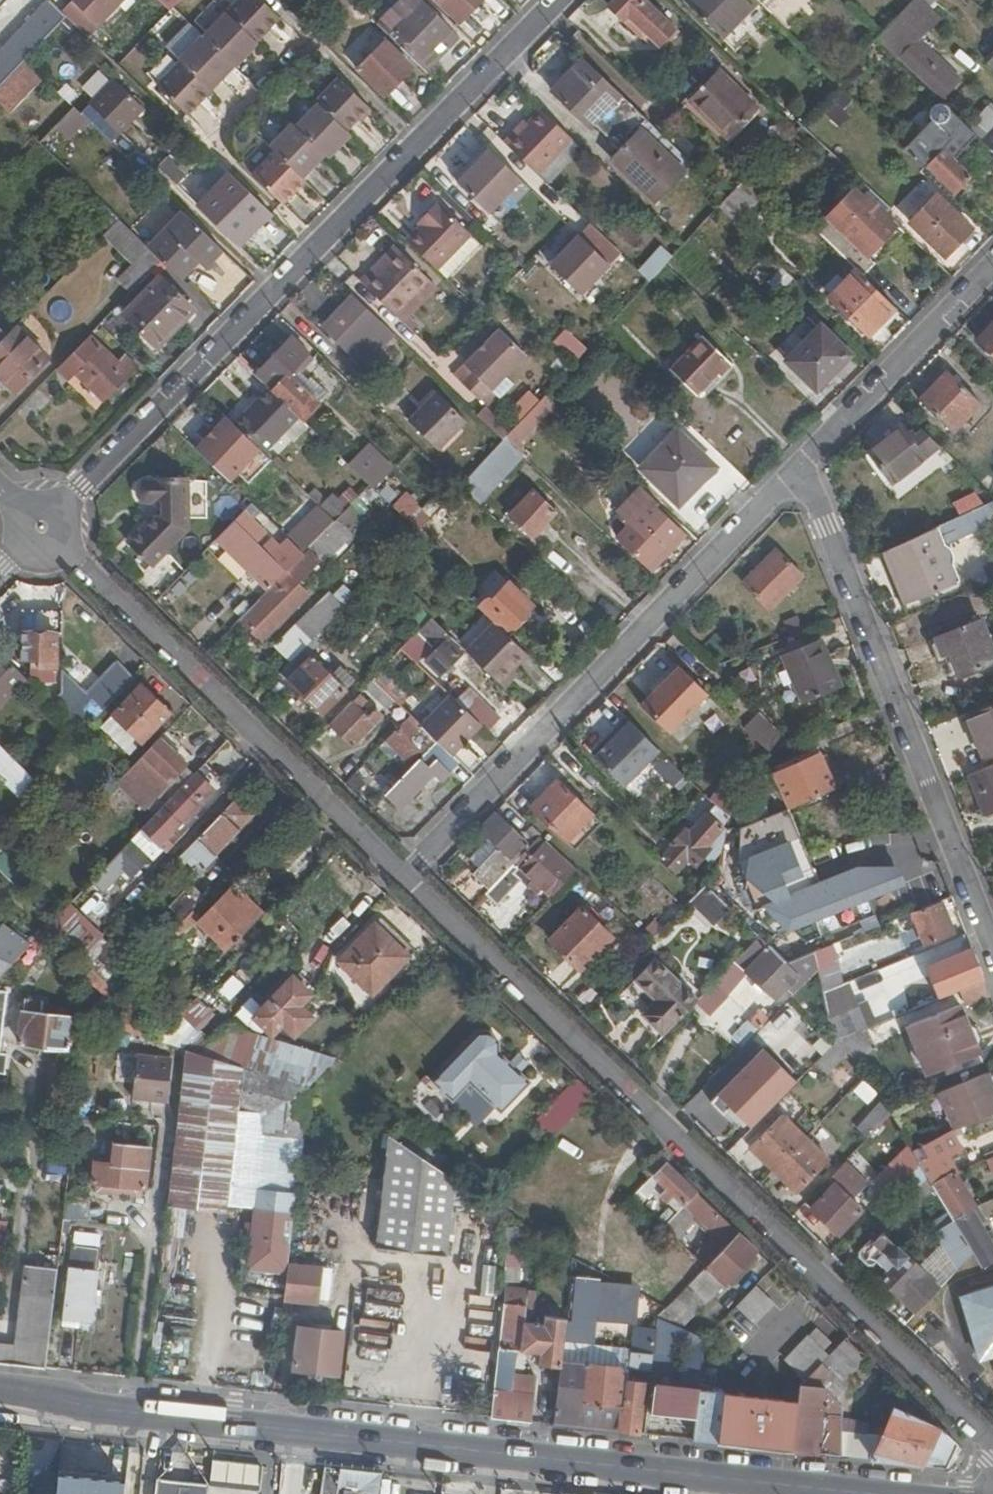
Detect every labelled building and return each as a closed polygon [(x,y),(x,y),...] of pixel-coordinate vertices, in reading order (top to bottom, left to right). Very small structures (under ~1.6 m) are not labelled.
[(62,12),(67,17),(88,38),(124,0),(73,0),(62,12)] [(281,18),(262,0),(239,0),(226,13),(228,15),(205,39),(203,37),(179,61),(181,64),(158,87),(190,117),(212,94),(210,92),(234,67),(236,69),(259,45),(257,43),(281,18)] [(419,64),(437,44),(441,48),(444,45),(446,48),(458,35),(422,0),(399,0),(377,23),(419,64)] [(459,21),(480,0),(437,0),(459,21)] [(628,16),(660,48),(664,43),(681,60),(693,47),(674,28),(646,0),(644,0),(628,16)] [(758,0),(692,0),(688,4),(736,50),(772,13),(758,0)] [(941,16),(931,6),(925,0),(912,0),(884,30),(876,38),(898,60),(902,56),(918,39),(941,16)] [(67,17),(62,12),(53,4),(0,60),(0,87),(25,60),(67,17)] [(918,39),(902,56),(945,98),(958,84),(924,51),(927,48),(918,39)] [(385,42),(359,69),(386,96),(412,69),(385,42)] [(961,81),(927,48),(924,51),(958,84),(961,81)] [(649,122),(584,58),(553,91),(591,127),(597,122),(624,147),(612,160),(655,202),(685,171),(642,129),(649,122)] [(0,87),(0,103),(6,108),(39,74),(25,60),(0,87)] [(719,72),(691,100),(712,121),(715,118),(731,134),(757,108),(719,72)] [(293,123),(271,146),(276,151),(253,174),(283,203),(306,179),(303,177),(325,154),(328,157),(350,133),(347,130),(368,107),(338,77),(317,100),(319,102),(296,126),(293,123)] [(144,108),(114,80),(90,105),(121,133),(144,108)] [(843,92),(835,101),(846,112),(854,102),(843,92)] [(835,101),(833,99),(822,111),(840,128),(851,116),(846,112),(835,101)] [(978,145),(982,142),(944,104),(938,104),(935,106),(932,109),(933,113),(936,119),(909,147),(956,194),(975,173),(958,156),(966,147),(973,154),(978,155),(980,153),(980,148),(978,145)] [(572,137),(541,107),(518,131),(515,128),(503,141),(537,175),(572,137)] [(52,128),(66,140),(83,120),(70,108),(52,128)] [(692,164),(649,122),(642,129),(685,171),(692,164)] [(992,152),(992,139),(989,135),(982,142),(992,152)] [(490,215),(522,181),(489,150),(458,184),(490,215)] [(174,189),(187,178),(167,155),(154,167),(174,189)] [(737,223),(771,187),(765,181),(753,169),(727,197),(719,206),(737,223)] [(266,208),(228,171),(197,203),(235,240),(266,208)] [(189,178),(177,191),(190,203),(202,189),(189,178)] [(888,209),(860,182),(815,229),(847,260),(857,269),(864,277),(877,264),(869,257),(899,226),(895,221),(888,209)] [(937,195),(911,223),(945,256),(970,229),(937,195)] [(436,203),(422,218),(425,220),(405,240),(446,281),(479,244),(436,203)] [(224,250),(183,211),(149,247),(163,260),(182,279),(199,261),(206,268),(224,250)] [(119,218),(103,235),(132,264),(117,279),(131,292),(163,260),(149,247),(122,222),(119,218)] [(582,297),(622,256),(591,226),(580,238),(577,235),(566,247),(569,250),(551,269),(582,297)] [(634,265),(644,280),(672,261),(662,246),(634,265)] [(369,287),(395,311),(400,306),(426,277),(401,252),(369,287)] [(857,269),(847,260),(841,266),(850,276),(857,269)] [(864,277),(857,269),(850,276),(830,296),(870,335),(896,308),(864,277)] [(160,277),(125,314),(159,345),(193,310),(160,277)] [(365,366),(395,334),(354,295),(324,327),(365,366)] [(400,306),(395,311),(413,329),(419,323),(400,306)] [(796,351),(818,328),(807,317),(785,340),(796,351)] [(978,338),(992,353),(992,322),(978,338)] [(796,351),(787,361),(817,390),(850,356),(820,325),(818,328),(796,351)] [(0,340),(0,374),(16,388),(47,357),(14,326),(4,336),(0,340)] [(471,369),(462,379),(485,400),(527,354),(501,329),(466,365),(471,369)] [(89,336),(59,368),(70,379),(76,372),(104,399),(136,366),(126,356),(118,363),(89,336)] [(280,392),(277,395),(297,414),(305,422),(322,405),(294,378),(303,369),(298,364),(309,353),(293,337),(259,373),(280,392)] [(697,395),(717,374),(720,377),(731,365),(702,337),(671,370),(697,395)] [(298,364),(303,369),(314,358),(309,353),(298,364)] [(374,364),(366,373),(377,383),(385,375),(374,364)] [(954,431),(980,404),(946,373),(921,399),(954,431)] [(385,391),(393,382),(385,375),(377,383),(385,391)] [(268,387),(258,397),(260,399),(252,408),(249,406),(234,422),(260,448),(263,450),(297,414),(277,395),(268,387)] [(439,392),(411,421),(439,447),(466,419),(439,392)] [(506,439),(515,448),(556,405),(545,395),(521,422),(507,437),(506,439)] [(260,399),(258,397),(249,406),(252,408),(260,399)] [(217,427),(228,416),(224,412),(213,423),(217,427)] [(202,434),(206,438),(238,470),(254,485),(265,474),(249,459),(260,448),(234,422),(228,416),(217,427),(213,423),(202,434)] [(507,437),(521,422),(515,417),(501,432),(507,437)] [(676,430),(641,468),(679,506),(715,468),(676,430)] [(894,480),(929,454),(914,434),(907,438),(901,430),(872,451),(894,480)] [(238,470),(206,438),(196,449),(228,480),(238,470)] [(473,497),(517,450),(515,448),(506,439),(461,486),(473,497)] [(370,485),(372,486),(383,475),(362,455),(351,466),(370,485)] [(155,516),(129,542),(153,565),(189,528),(188,478),(151,478),(143,481),(140,486),(139,493),(143,499),(149,502),(156,502),(155,516)] [(291,531),(303,519),(297,513),(306,504),(279,479),(269,488),(265,484),(254,495),(291,531)] [(379,513),(389,502),(372,486),(370,485),(360,495),(379,513)] [(533,491),(511,515),(534,537),(555,514),(533,491)] [(337,519),(348,508),(332,494),(320,506),(325,511),(335,521),(337,519)] [(379,513),(409,541),(410,540),(419,531),(389,502),(379,513)] [(410,540),(419,549),(454,512),(445,503),(419,531),(410,540)] [(362,518),(350,506),(348,508),(337,519),(349,531),(362,518)] [(654,508),(623,541),(648,565),(679,532),(654,508)] [(269,589),(304,554),(292,543),(286,537),(276,547),(281,552),(275,558),(256,540),(264,531),(244,511),(217,538),(269,589)] [(325,511),(292,543),(304,554),(309,549),(335,521),(325,511)] [(889,550),(897,568),(910,601),(955,582),(942,550),(976,536),(966,514),(889,550)] [(309,549),(321,560),(325,564),(353,535),(349,531),(337,519),(335,521),(309,549)] [(409,572),(422,557),(409,545),(395,559),(409,572)] [(269,589),(242,618),(263,639),(307,592),(298,584),(321,560),(309,549),(304,554),(269,589)] [(745,582),(770,608),(802,575),(777,551),(745,582)] [(910,601),(897,568),(886,572),(900,605),(910,601)] [(382,569),(374,577),(388,591),(396,583),(382,569)] [(495,623),(508,635),(528,614),(525,612),(533,604),(509,580),(491,600),(487,597),(478,606),(495,623)] [(791,638),(804,633),(798,616),(784,621),(791,638)] [(402,650),(409,656),(423,643),(433,653),(426,660),(442,676),(462,654),(446,639),(450,634),(434,618),(402,650)] [(952,633),(967,627),(963,618),(949,624),(952,633)] [(949,651),(959,675),(992,662),(992,650),(981,621),(967,627),(952,633),(936,639),(942,654),(949,651)] [(495,623),(469,652),(501,682),(514,667),(527,653),(508,635),(495,623)] [(40,660),(40,666),(57,666),(58,634),(22,633),(22,659),(40,660)] [(305,648),(310,654),(321,643),(315,637),(305,648)] [(803,703),(835,689),(824,660),(828,658),(821,640),(783,656),(803,703)] [(305,648),(280,674),(322,715),(347,690),(334,676),(310,654),(305,648)] [(26,678),(0,651),(0,705),(26,678)] [(407,660),(385,683),(409,707),(431,683),(407,660)] [(82,733),(134,680),(116,662),(65,716),(82,733)] [(705,692),(676,665),(638,705),(666,732),(705,692)] [(514,667),(501,682),(506,687),(519,672),(514,667)] [(342,668),(334,676),(347,690),(355,681),(342,668)] [(373,679),(365,688),(387,709),(395,700),(373,679)] [(141,686),(113,714),(142,741),(170,713),(141,686)] [(456,701),(488,731),(500,718),(468,689),(456,701)] [(434,691),(415,711),(423,718),(441,698),(434,691)] [(353,746),(383,716),(378,711),(370,720),(359,709),(366,700),(361,695),(331,725),(353,746)] [(968,717),(984,757),(992,754),(992,708),(968,717)] [(769,753),(792,744),(759,712),(743,728),(769,753)] [(674,759),(693,739),(705,726),(697,719),(692,714),(680,727),(671,736),(661,747),(674,759)] [(415,733),(431,749),(438,741),(411,715),(386,741),(398,752),(407,761),(419,749),(409,739),(415,733)] [(626,788),(660,752),(658,750),(626,720),(615,732),(619,735),(610,744),(595,759),(626,788)] [(705,726),(693,739),(699,746),(712,733),(705,726)] [(610,744),(619,735),(615,732),(607,740),(610,744)] [(161,738),(118,783),(146,808),(163,791),(171,799),(194,774),(186,767),(189,764),(161,738)] [(688,759),(699,746),(693,739),(674,759),(661,747),(658,750),(660,752),(673,765),(683,754),(688,759)] [(391,759),(398,752),(386,741),(379,747),(391,759)] [(438,741),(431,749),(385,796),(401,810),(435,774),(442,780),(459,761),(438,741)] [(0,746),(0,780),(19,798),(35,781),(0,746)] [(820,753),(775,774),(789,808),(834,787),(820,753)] [(985,813),(992,810),(992,766),(970,776),(985,813)] [(212,790),(196,775),(144,829),(160,845),(212,790)] [(730,819),(739,780),(729,778),(727,785),(719,793),(709,784),(701,792),(716,806),(730,819)] [(558,780),(531,808),(567,840),(592,814),(558,780)] [(237,799),(183,855),(189,861),(193,856),(206,869),(223,852),(219,848),(253,814),(237,799)] [(741,827),(767,816),(760,801),(733,812),(740,827),(741,827)] [(710,864),(722,853),(726,833),(730,819),(716,806),(692,833),(687,829),(671,846),(673,847),(662,858),(676,872),(688,861),(695,867),(704,859),(710,864)] [(822,888),(809,856),(792,813),(786,816),(783,809),(767,816),(741,827),(738,864),(774,951),(787,964),(814,953),(809,941),(873,914),(858,874),(822,888)] [(489,890),(509,869),(542,835),(525,820),(514,832),(494,813),(479,830),(487,838),(498,849),(478,869),(473,875),(489,890)] [(498,849),(487,838),(467,859),(478,869),(498,849)] [(579,870),(548,841),(520,870),(530,879),(544,892),(551,899),(579,870)] [(111,902),(144,861),(122,843),(89,884),(111,902)] [(520,880),(509,869),(489,890),(484,895),(495,905),(520,880)] [(538,897),(544,892),(530,879),(525,884),(538,897)] [(688,903),(713,928),(731,910),(706,885),(696,896),(688,903)] [(170,906),(184,920),(191,914),(203,901),(188,887),(170,906)] [(201,924),(229,951),(264,915),(236,889),(201,924)] [(645,931),(653,939),(677,914),(685,906),(677,898),(645,931)] [(954,933),(942,901),(912,913),(925,945),(954,933)] [(582,908),(551,941),(581,970),(612,937),(582,908)] [(82,954),(99,939),(76,913),(58,929),(82,954)] [(198,921),(191,914),(184,920),(165,940),(169,944),(181,932),(185,935),(198,921)] [(32,943),(5,923),(0,931),(0,959),(11,965),(32,943)] [(374,924),(339,961),(373,993),(408,956),(374,924)] [(798,975),(787,964),(774,951),(758,936),(744,952),(755,963),(747,971),(748,972),(775,998),(786,988),(798,975)] [(951,956),(964,988),(984,980),(971,947),(951,956)] [(755,963),(744,952),(736,960),(747,971),(755,963)] [(814,953),(787,964),(798,975),(786,988),(794,995),(819,969),(815,952),(814,953)] [(695,1003),(699,998),(657,957),(635,979),(657,999),(643,1013),(665,1034),(695,1003)] [(11,965),(0,959),(0,976),(11,965)] [(726,995),(748,972),(747,971),(736,960),(714,983),(726,995)] [(794,995),(819,1020),(827,1012),(823,992),(819,969),(794,995)] [(298,971),(293,976),(312,994),(316,990),(298,971)] [(294,1035),(312,1018),(300,1006),(312,994),(293,976),(254,1016),(272,1034),(283,1024),(294,1035)] [(968,1006),(991,997),(984,980),(964,988),(961,990),(968,1006)] [(714,983),(699,998),(695,1003),(708,1015),(726,995),(714,983)] [(192,996),(178,1015),(199,1032),(214,1013),(192,996)] [(858,1013),(864,1029),(868,1027),(893,1017),(886,998),(872,1004),(873,1007),(858,1013)] [(983,1041),(977,1027),(969,1025),(960,1004),(909,1023),(928,1070),(980,1050),(983,1041)] [(772,1018),(760,1007),(732,1036),(744,1047),(772,1018)] [(68,1048),(71,1018),(21,1011),(17,1044),(68,1048)] [(827,1012),(819,1020),(791,1049),(792,1050),(709,1134),(728,1152),(815,1064),(834,1045),(830,1025),(827,1012)] [(839,1039),(857,1032),(851,1016),(830,1025),(834,1045),(839,1039)] [(68,1048),(84,1050),(88,1021),(71,1018),(68,1048)] [(124,1021),(121,1030),(134,1034),(137,1025),(124,1021)] [(309,1086),(335,1059),(225,1027),(211,1041),(199,1054),(309,1086)] [(857,1032),(839,1039),(849,1053),(856,1062),(875,1046),(868,1027),(864,1029),(857,1032)] [(199,1054),(211,1041),(201,1031),(184,1049),(186,1050),(199,1054)] [(480,1032),(451,1061),(432,1080),(454,1101),(471,1085),(502,1113),(504,1111),(531,1083),(520,1073),(528,1064),(520,1056),(512,1065),(500,1055),(500,1044),(489,1033),(480,1032)] [(827,1075),(849,1053),(839,1039),(834,1045),(815,1064),(827,1075)] [(199,1054),(186,1050),(166,1233),(183,1235),(186,1206),(226,1210),(227,1203),(255,1206),(249,1268),(289,1273),(290,1264),(307,1107),(309,1086),(199,1054)] [(172,1058),(137,1055),(133,1098),(168,1101),(172,1058)] [(940,1092),(952,1120),(951,1120),(955,1129),(960,1127),(992,1114),(992,1088),(986,1073),(940,1092)] [(548,1110),(564,1125),(594,1095),(578,1079),(548,1110)] [(92,1098),(79,1097),(77,1117),(89,1119),(92,1098)] [(868,1114),(880,1125),(894,1110),(884,1098),(868,1114)] [(918,1101),(894,1110),(913,1149),(937,1137),(918,1101)] [(373,1108),(362,1119),(376,1126),(384,1118),(373,1108)] [(564,1125),(548,1110),(538,1121),(540,1129),(551,1140),(564,1125)] [(880,1125),(868,1114),(859,1124),(870,1135),(880,1125)] [(750,1147),(773,1170),(805,1137),(782,1115),(750,1147)] [(965,1139),(992,1131),(989,1120),(961,1128),(965,1139)] [(951,1130),(954,1136),(963,1132),(960,1127),(955,1129),(951,1130)] [(932,1184),(957,1171),(947,1155),(960,1148),(954,1136),(951,1130),(937,1137),(913,1149),(919,1163),(932,1184)] [(461,1161),(420,1134),(410,1149),(451,1176),(461,1161)] [(378,1248),(447,1255),(456,1179),(451,1176),(410,1149),(390,1135),(378,1248)] [(829,1161),(805,1137),(773,1170),(797,1193),(829,1161)] [(113,1162),(114,1144),(106,1143),(104,1161),(113,1162)] [(151,1148),(114,1144),(113,1162),(104,1161),(96,1160),(93,1182),(147,1188),(151,1148)] [(900,1183),(912,1170),(898,1157),(875,1181),(888,1195),(900,1183)] [(884,1199),(844,1162),(829,1178),(835,1184),(835,1183),(863,1209),(869,1215),(884,1199)] [(912,1170),(900,1183),(917,1202),(934,1187),(932,1184),(919,1163),(912,1170)] [(697,1193),(667,1164),(633,1198),(640,1205),(659,1184),(666,1189),(660,1195),(668,1203),(674,1196),(684,1206),(697,1193)] [(975,1206),(977,1205),(957,1171),(932,1184),(934,1187),(948,1211),(951,1217),(975,1206)] [(839,1234),(863,1209),(835,1183),(835,1184),(811,1208),(839,1234)] [(664,1227),(677,1240),(694,1221),(711,1237),(694,1256),(706,1267),(739,1233),(697,1193),(684,1206),(675,1215),(664,1227)] [(78,1219),(79,1203),(63,1201),(61,1217),(78,1219)] [(973,1254),(982,1269),(992,1264),(992,1236),(983,1241),(973,1224),(983,1218),(975,1206),(951,1217),(953,1219),(973,1254)] [(668,1208),(656,1220),(664,1227),(675,1215),(668,1208)] [(951,1217),(948,1211),(928,1223),(941,1245),(948,1240),(940,1228),(953,1219),(951,1217)] [(973,1254),(953,1219),(940,1228),(948,1240),(941,1245),(957,1270),(973,1254)] [(520,1225),(502,1227),(505,1252),(522,1251),(520,1225)] [(74,1231),(73,1245),(99,1249),(100,1234),(74,1231)] [(880,1277),(916,1312),(940,1287),(883,1232),(872,1243),(870,1240),(861,1250),(861,1256),(868,1262),(871,1262),(875,1258),(887,1270),(880,1277)] [(694,1279),(713,1297),(757,1251),(739,1233),(706,1267),(694,1279)] [(91,1321),(99,1249),(73,1245),(65,1318),(91,1321)] [(973,1254),(957,1270),(948,1279),(962,1292),(969,1285),(992,1308),(992,1306),(992,1264),(982,1269),(973,1254)] [(585,1267),(573,1258),(572,1269),(585,1270),(585,1267)] [(59,1267),(26,1264),(17,1344),(15,1364),(47,1368),(59,1267)] [(322,1268),(290,1264),(289,1273),(286,1299),(318,1303),(322,1268)] [(684,1328),(713,1297),(694,1279),(657,1316),(684,1328)] [(777,1303),(757,1284),(735,1306),(755,1325),(777,1303)] [(393,1346),(395,1296),(358,1295),(357,1345),(393,1346)] [(516,1352),(521,1352),(525,1321),(527,1306),(505,1304),(493,1417),(533,1422),(538,1378),(514,1375),(516,1352)] [(947,1335),(967,1354),(992,1328),(973,1309),(947,1335)] [(469,1310),(466,1330),(481,1332),(484,1313),(469,1310)] [(525,1321),(521,1352),(541,1354),(539,1365),(561,1368),(562,1361),(564,1342),(566,1320),(546,1316),(545,1324),(535,1322),(525,1321)] [(684,1328),(657,1316),(656,1331),(654,1342),(703,1353),(705,1337),(684,1328)] [(340,1374),(345,1331),(299,1325),(294,1369),(340,1374)] [(654,1342),(656,1331),(634,1328),(632,1350),(653,1353),(654,1342)] [(345,1331),(340,1374),(347,1375),(352,1331),(345,1331)] [(823,1361),(829,1354),(809,1334),(786,1358),(806,1379),(823,1361)] [(867,1357),(846,1336),(829,1354),(823,1361),(837,1376),(827,1388),(833,1396),(867,1357)] [(562,1361),(622,1368),(624,1349),(564,1342),(562,1361)] [(700,1383),(703,1353),(654,1342),(653,1353),(651,1370),(650,1376),(700,1383)] [(8,1343),(5,1363),(15,1364),(17,1344),(8,1343)] [(651,1370),(653,1353),(632,1350),(630,1367),(651,1370)] [(458,1354),(457,1378),(485,1379),(486,1354),(458,1354)] [(618,1410),(622,1368),(562,1361),(561,1368),(555,1424),(638,1433),(644,1381),(628,1379),(624,1411),(618,1410)] [(801,1384),(827,1388),(837,1376),(823,1361),(806,1379),(801,1384)] [(801,1384),(799,1403),(794,1450),(821,1453),(827,1388),(801,1384)] [(698,1403),(699,1393),(655,1388),(653,1413),(696,1418),(698,1403)] [(827,1388),(821,1453),(826,1454),(831,1414),(834,1415),(835,1404),(841,1405),(833,1396),(827,1388)] [(794,1450),(799,1403),(709,1392),(707,1405),(698,1403),(696,1418),(694,1439),(794,1450)] [(841,1413),(841,1405),(835,1404),(834,1415),(831,1414),(826,1454),(841,1456),(841,1446),(841,1413)] [(941,1428),(940,1427),(893,1408),(892,1410),(887,1422),(876,1450),(872,1459),(924,1465),(941,1428)] [(887,1422),(892,1410),(888,1408),(883,1420),(887,1422)] [(957,1444),(941,1428),(924,1465),(947,1467),(952,1457),(957,1444)] [(876,1450),(841,1446),(841,1456),(872,1459),(876,1450)] [(209,1486),(187,1455),(159,1481),(209,1486)] [(325,1470),(322,1493),(380,1493),(382,1476),(325,1470)] [(159,1481),(157,1493),(209,1493),(210,1486),(209,1486),(159,1481)]
